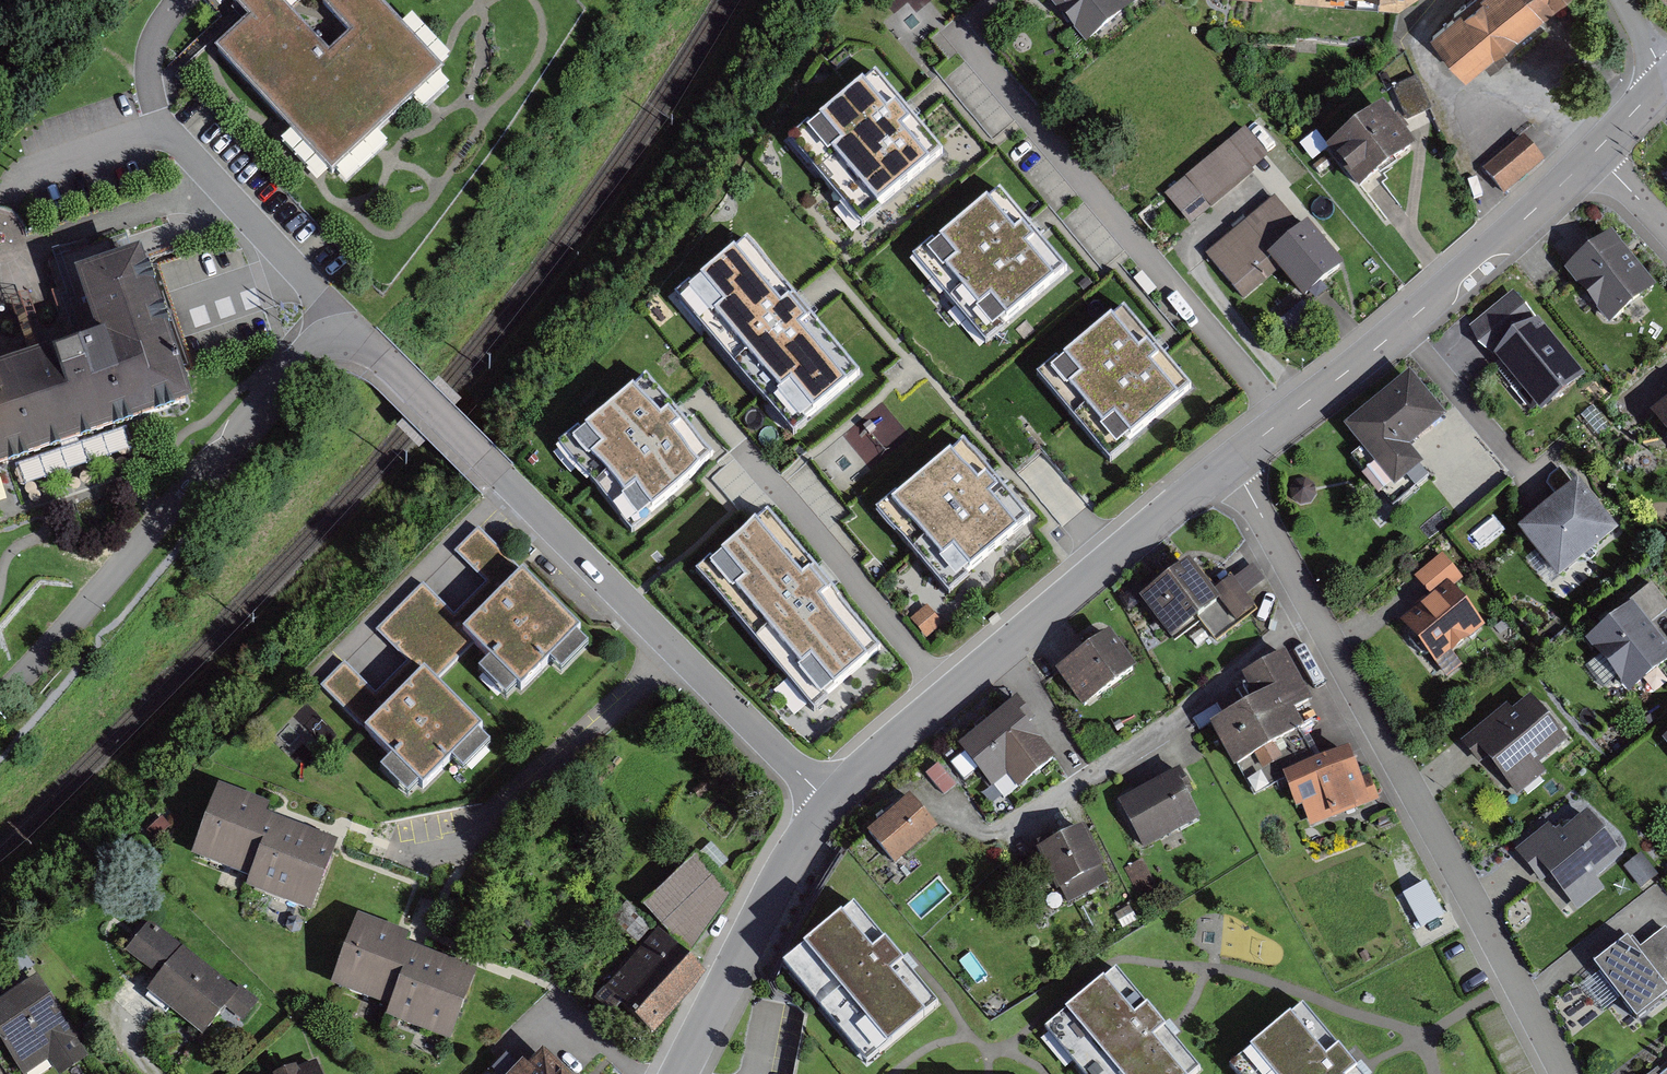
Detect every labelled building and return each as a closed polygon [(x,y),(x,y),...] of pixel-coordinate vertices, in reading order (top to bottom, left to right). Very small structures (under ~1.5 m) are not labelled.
[(367,0),(229,0),(249,21),(215,54),(326,171),(433,71),(367,0)] [(896,10),(909,0),(888,0),(896,10)] [(920,8),(931,0),(913,0),(920,8)] [(1139,0),(1042,0),(1081,47),(1139,0)] [(1291,2),(1394,10),(1406,0),(1291,0),(1291,2)] [(1431,30),(1464,72),(1555,0),(1468,0),(1431,30)] [(867,68),(790,136),(866,221),(943,153),(896,101),(867,68)] [(1411,79),(1392,87),(1408,123),(1427,116),(1411,79)] [(1413,148),(1379,108),(1325,154),(1359,193),(1413,148)] [(1268,159),(1242,129),(1162,196),(1188,227),(1268,159)] [(1542,157),(1524,138),(1486,171),(1504,191),(1542,157)] [(993,189),(915,253),(988,340),(1065,275),(1021,222),(993,189)] [(1298,227),(1273,199),(1207,257),(1249,305),(1282,276),(1304,300),(1344,265),(1305,221),(1298,227)] [(746,233),(678,290),(798,434),(866,377),(803,301),(746,233)] [(1655,285),(1609,233),(1561,275),(1607,327),(1655,285)] [(185,400),(138,257),(71,279),(91,337),(0,367),(0,461),(185,400)] [(1585,381),(1517,296),(1469,334),(1537,419),(1585,381)] [(1109,314),(1039,373),(1113,462),(1184,404),(1138,349),(1109,314)] [(1442,419),(1407,379),(1342,435),(1393,494),(1423,469),(1406,449),(1442,419)] [(652,388),(582,446),(657,536),(692,507),(727,478),(652,388)] [(873,463),(913,436),(888,399),(848,427),(873,463)] [(1645,425),(1666,448),(1666,403),(1645,425)] [(954,428),(884,487),(959,576),(1029,518),(994,475),(954,428)] [(1619,531),(1576,481),(1514,533),(1558,584),(1619,531)] [(520,542),(489,512),(465,537),(495,567),(520,542)] [(1465,584),(1445,558),(1415,582),(1426,597),(1395,621),(1446,686),(1464,672),(1449,652),(1482,626),(1455,592),(1465,584)] [(787,562),(717,620),(792,710),(862,652),(787,562)] [(581,634),(510,564),(354,722),(424,791),(481,733),(430,683),(468,644),(520,695),(581,634)] [(1212,594),(1189,564),(1141,602),(1174,643),(1218,608),(1235,629),(1253,615),(1227,583),(1212,594)] [(431,570),(383,616),(411,646),(459,600),(431,570)] [(1630,602),(1587,639),(1634,694),(1666,665),(1666,645),(1630,602)] [(1103,632),(1054,669),(1084,709),(1133,672),(1103,632)] [(354,649),(326,674),(354,706),(382,680),(354,649)] [(1310,709),(1286,658),(1244,678),(1254,699),(1210,720),(1231,765),(1298,733),(1291,718),(1310,709)] [(1014,700),(959,745),(996,791),(1014,777),(1024,788),(1061,759),(1014,700)] [(1563,743),(1529,700),(1514,712),(1507,704),(1467,737),(1516,798),(1546,773),(1538,763),(1563,743)] [(1348,754),(1285,773),(1295,807),(1303,805),(1309,826),(1376,806),(1367,775),(1356,779),(1348,754)] [(929,776),(951,791),(961,777),(938,762),(929,776)] [(1182,773),(1118,803),(1140,850),(1204,820),(1182,773)] [(265,806),(213,787),(189,854),(244,874),(239,888),(313,916),(341,843),(262,814),(265,806)] [(936,831),(909,799),(868,834),(895,866),(936,831)] [(1560,836),(1546,820),(1515,847),(1574,916),(1606,888),(1597,877),(1620,857),(1584,815),(1560,836)] [(1078,826),(1036,850),(1067,905),(1109,882),(1078,826)] [(734,896),(691,856),(640,909),(657,926),(601,986),(651,1033),(706,975),(681,952),(734,896)] [(936,1005),(851,905),(793,954),(878,1054),(936,1005)] [(411,933),(356,911),(328,981),(389,1006),(384,1019),(446,1043),(474,972),(406,945),(411,933)] [(256,999),(149,918),(128,946),(162,972),(149,988),(205,1030),(225,1004),(242,1017),(256,999)] [(1595,963),(1635,1011),(1666,985),(1666,931),(1664,928),(1638,950),(1627,937),(1595,963)] [(1200,1070),(1116,970),(1057,1019),(1104,1073),(1195,1073),(1200,1070)] [(31,976),(0,999),(0,1041),(23,1071),(46,1054),(61,1073),(89,1053),(31,976)] [(1302,1005),(1242,1056),(1257,1073),(1360,1073),(1302,1005)] [(509,1051),(486,1073),(562,1073),(537,1049),(522,1064),(509,1051)] [(275,1073),(322,1073),(316,1058),(275,1073)] [(1646,1073),(1666,1073),(1666,1059),(1646,1073)]
